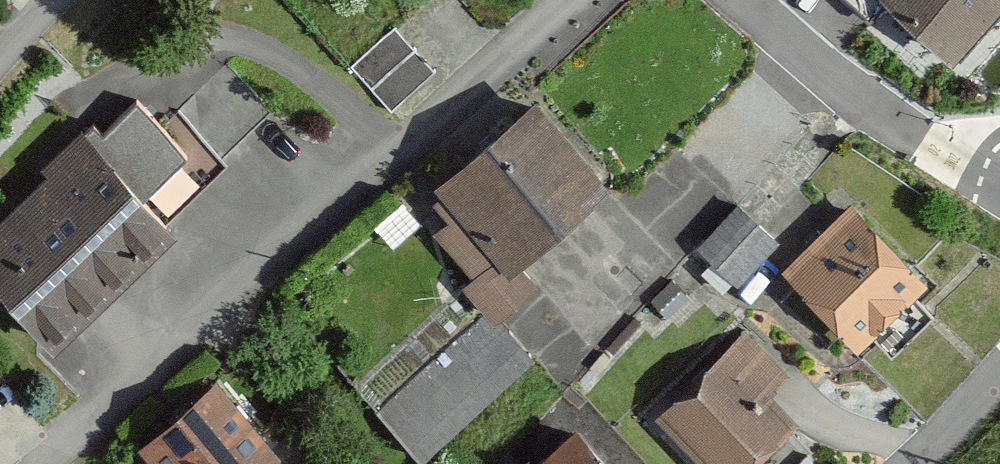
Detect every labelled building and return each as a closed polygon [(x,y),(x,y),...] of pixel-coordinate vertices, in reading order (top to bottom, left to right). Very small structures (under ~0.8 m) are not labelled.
[(969,62),(999,24),(999,0),(893,0),(969,62)] [(403,21),(352,66),(390,108),(441,63),(403,21)] [(0,215),(0,295),(62,355),(188,226),(174,213),(269,115),(227,74),(163,139),(135,112),(113,134),(95,117),(0,215)] [(554,96),(453,187),(527,270),(629,179),(554,96)] [(740,195),(699,243),(742,279),(783,230),(740,195)] [(863,204),(794,270),(869,348),(938,282),(863,204)] [(653,413),(703,463),(756,463),(796,425),(766,393),(788,372),(742,325),(653,413)] [(138,447),(155,463),(272,463),(285,452),(213,376),(138,447)] [(536,463),(624,463),(581,420),(536,463)]
